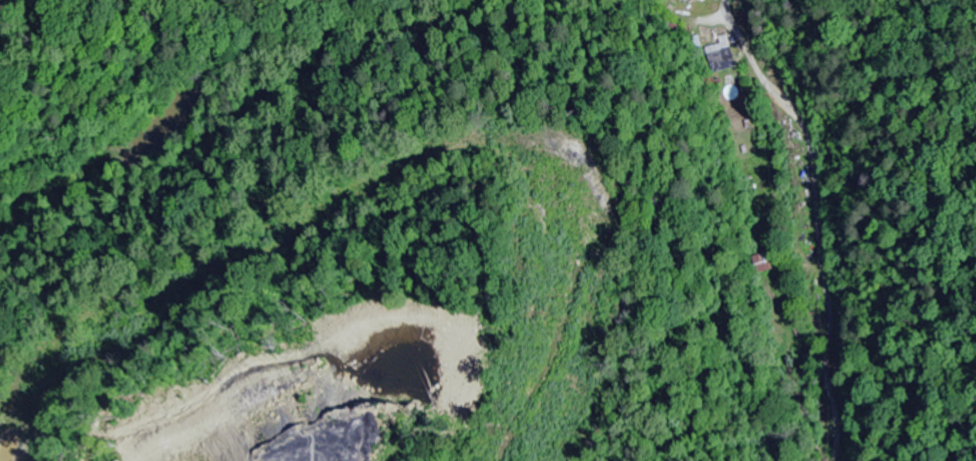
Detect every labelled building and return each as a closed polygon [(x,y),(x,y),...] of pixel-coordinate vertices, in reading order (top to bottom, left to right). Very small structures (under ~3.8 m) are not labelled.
[(654,16),(676,32),(680,27),(658,11),(654,16)] [(719,38),(721,44),(705,48),(712,75),(736,68),(727,36),(719,38)] [(755,274),(772,271),(768,254),(752,257),(755,274)]
